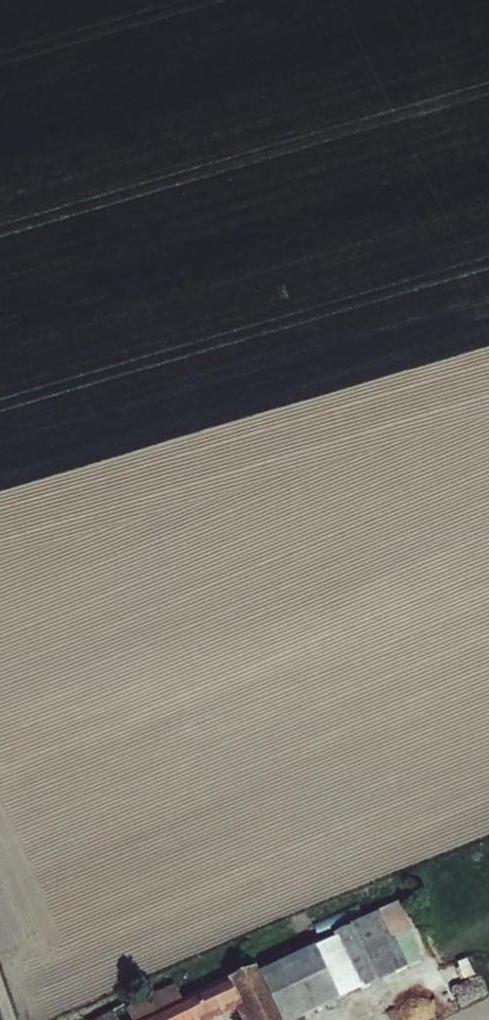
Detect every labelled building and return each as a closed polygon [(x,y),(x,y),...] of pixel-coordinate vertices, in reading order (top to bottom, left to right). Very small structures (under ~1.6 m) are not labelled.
[(271,976),(291,1019),(309,1019),(437,963),(414,912),(271,976)] [(271,976),(269,971),(195,1005),(189,991),(136,1014),(138,1019),(231,1019),(248,1012),(252,1019),(291,1019),(271,976)] [(110,1010),(90,1019),(115,1019),(110,1010)]
